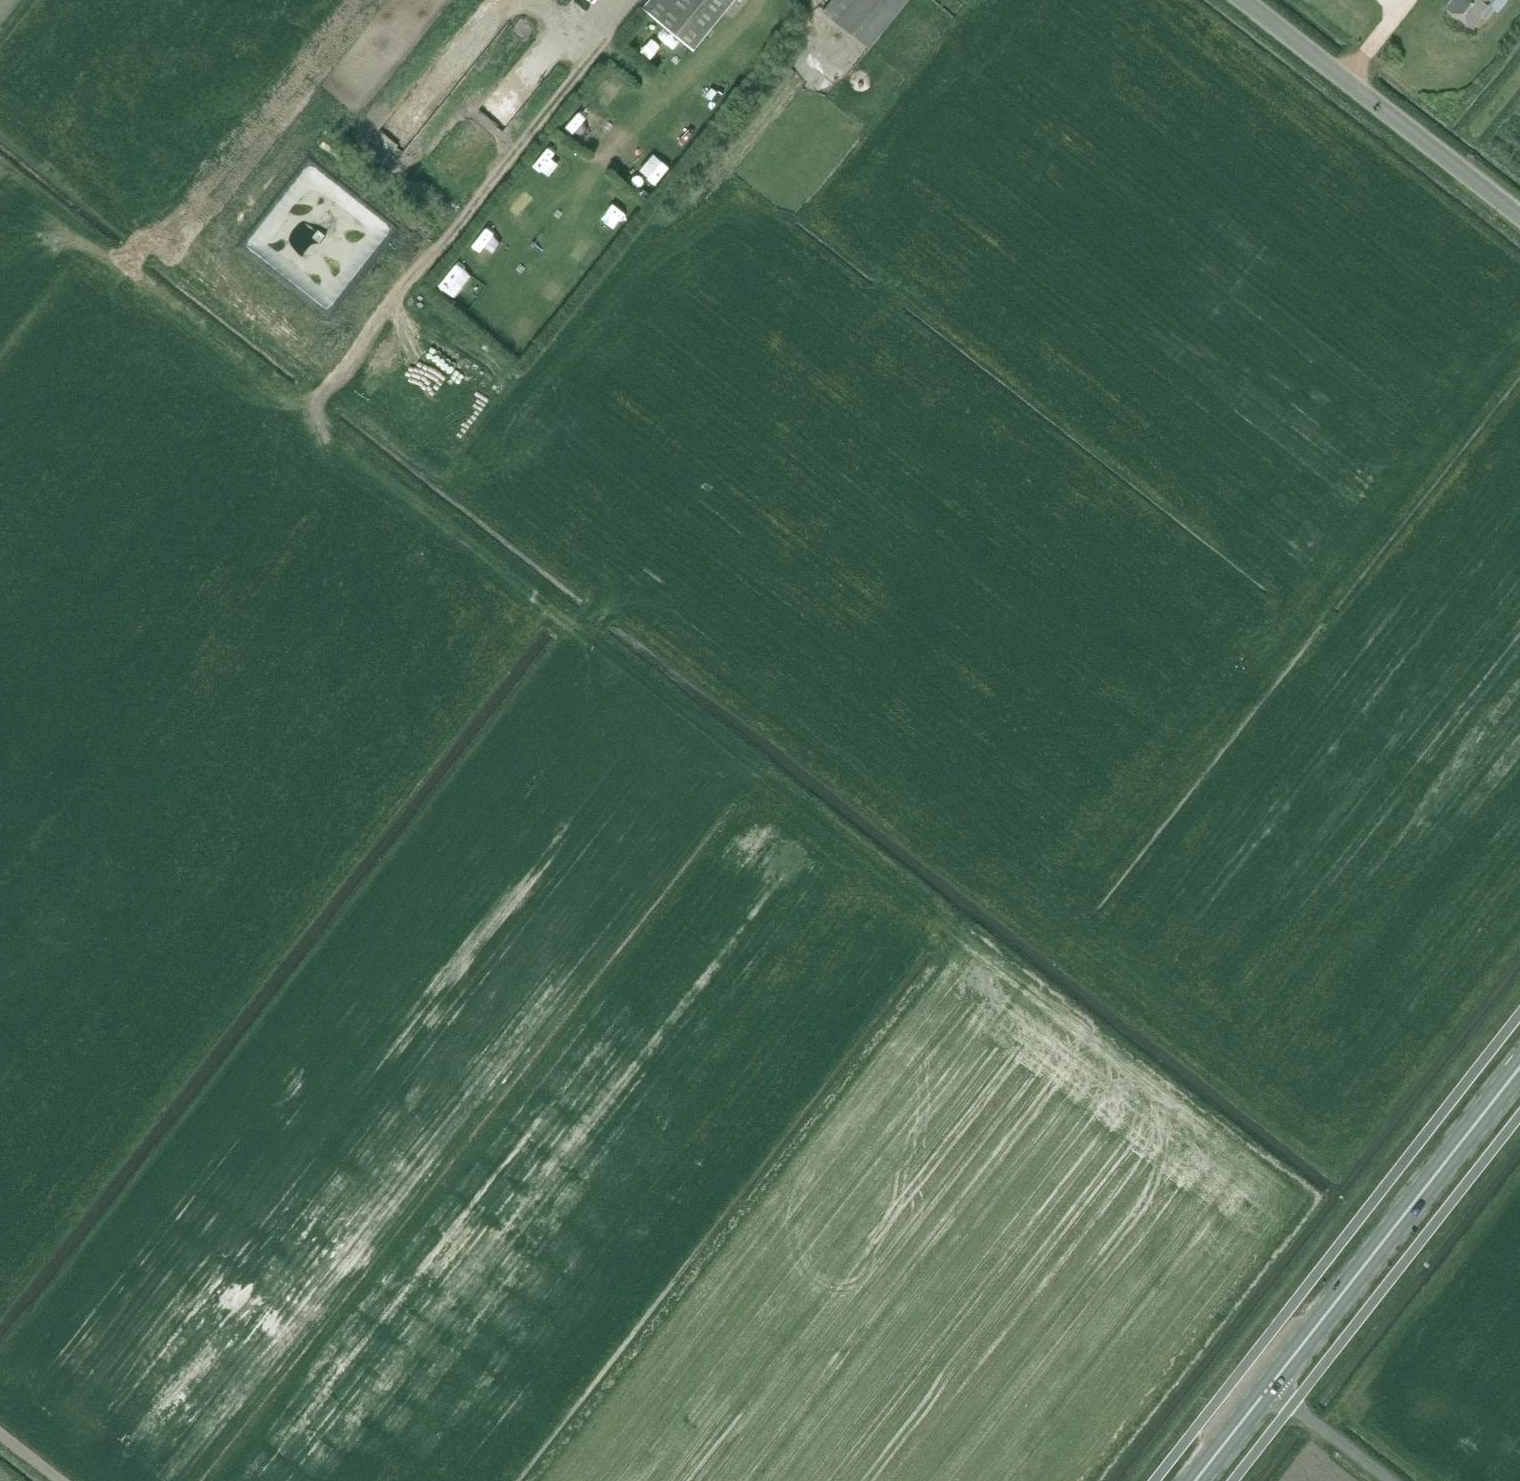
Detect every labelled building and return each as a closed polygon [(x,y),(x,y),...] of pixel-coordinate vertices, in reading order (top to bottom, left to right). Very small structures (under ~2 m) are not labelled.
[(645,9),(694,49),(735,0),(652,0),(645,9)] [(824,12),(871,48),(909,0),(833,0),(824,12)] [(1448,5),(1471,24),(1480,12),(1485,16),(1492,6),(1496,10),(1503,0),(1452,0),(1448,5)]
